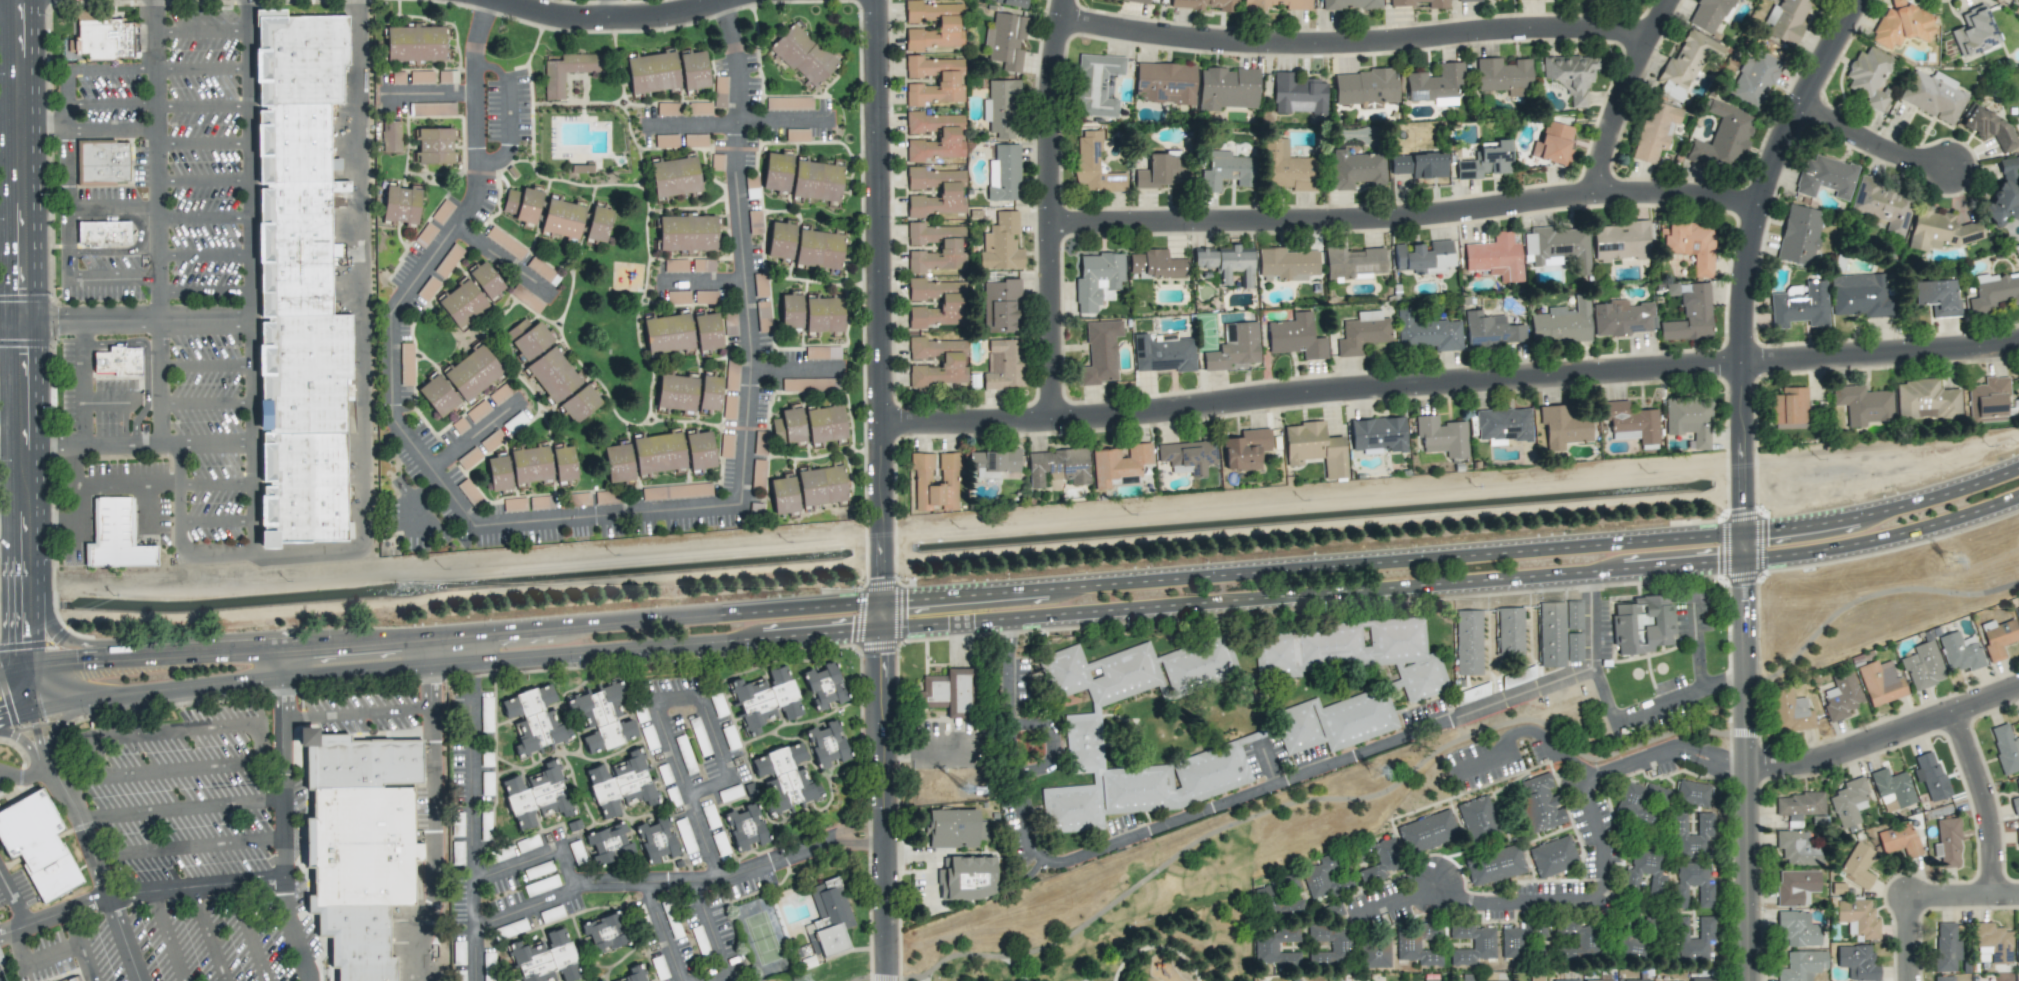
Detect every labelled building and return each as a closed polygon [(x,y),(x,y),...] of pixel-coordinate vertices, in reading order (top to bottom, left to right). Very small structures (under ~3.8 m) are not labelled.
[(962,4),(921,4),(921,0),(905,0),(905,22),(937,22),(937,30),(905,30),(905,48),(963,49),(963,31),(961,30),(962,4)] [(993,4),(1024,8),(1025,0),(993,0),(993,4)] [(1204,10),(1236,12),(1237,0),(1170,0),(1170,8),(1204,10)] [(1243,10),(1266,11),(1266,5),(1284,5),(1284,10),(1310,10),(1310,0),(1243,0),(1243,10)] [(1381,8),(1381,0),(1321,0),(1321,10),(1381,8)] [(1448,0),(1389,0),(1389,5),(1427,5),(1427,9),(1448,8),(1448,0)] [(1688,24),(1712,35),(1719,19),(1727,22),(1738,0),(1699,0),(1688,24)] [(1765,23),(1769,25),(1765,34),(1793,48),(1803,27),(1799,25),(1809,5),(1805,3),(1806,0),(1777,0),(1765,23)] [(1935,28),(1930,26),(1935,17),(1901,0),(1891,0),(1887,8),(1885,7),(1869,40),(1889,50),(1892,43),(1901,47),(1907,34),(1927,43),(1935,28)] [(1960,58),(1998,44),(1984,4),(1960,13),(1964,26),(1950,31),(1960,58)] [(332,313),(262,314),(261,262),(259,262),(258,223),(259,223),(259,190),(270,190),(270,182),(259,182),(259,157),(257,158),(255,125),(257,124),(257,110),(266,110),(267,105),(258,105),(258,83),(255,82),(254,49),(260,49),(259,13),(282,13),(282,20),(346,19),(347,65),(342,65),(343,103),(328,103),(329,183),(349,183),(349,191),(330,191),(332,313)] [(1020,73),(1023,50),(1018,49),(1020,39),(1025,40),(1028,17),(994,13),(991,30),(986,29),(984,44),(990,45),(988,60),(1003,62),(1001,71),(1020,73)] [(77,22),(77,37),(74,37),(74,54),(88,54),(88,60),(114,60),(114,58),(134,58),(134,22),(121,22),(121,19),(105,19),(105,21),(77,22)] [(837,63),(793,22),(769,48),(813,89),(837,63)] [(443,26),(386,26),(386,61),(407,61),(407,65),(424,65),(424,61),(444,61),(443,26)] [(1725,47),(1689,28),(1673,59),(1668,57),(1655,81),(1661,84),(1657,92),(1680,103),(1706,54),(1718,61),(1725,47)] [(1895,59),(1868,46),(1864,54),(1857,51),(1844,76),(1850,80),(1846,88),(1866,98),(1863,104),(1880,113),(1890,93),(1880,89),(1895,59)] [(1783,63),(1752,47),(1726,95),(1757,112),(1783,63)] [(630,95),(679,89),(675,50),(625,56),(630,95)] [(683,91),(709,88),(705,50),(679,52),(683,91)] [(564,100),(564,73),(600,72),(600,54),(560,54),(560,61),(544,61),(545,100),(564,100)] [(905,77),(937,76),(937,84),(905,85),(906,107),(923,107),(923,103),(963,102),(963,85),(957,85),(957,73),(963,73),(963,59),(922,60),(922,55),(905,56),(905,77)] [(1125,57),(1079,55),(1075,115),(1117,117),(1118,99),(1105,99),(1106,75),(1124,75),(1125,57)] [(1542,58),(1543,82),(1568,81),(1569,108),(1587,108),(1586,83),(1593,82),(1593,70),(1598,70),(1598,56),(1542,58)] [(1530,59),(1513,59),(1513,65),(1501,65),(1501,58),(1476,58),(1477,91),(1507,90),(1508,97),(1530,96),(1530,59)] [(1407,101),(1434,100),(1434,105),(1456,105),(1456,84),(1463,84),(1462,62),(1438,63),(1438,77),(1427,77),(1427,73),(1406,73),(1407,101)] [(1196,65),(1136,63),(1135,101),(1194,104),(1196,65)] [(1900,98),(1933,117),(1936,111),(1938,113),(1935,118),(1952,126),(1969,95),(1961,90),(1960,91),(1954,88),(1957,82),(1935,71),(1935,67),(1933,65),(1930,67),(1930,70),(1930,75),(1928,76),(1915,68),(1900,98)] [(1258,70),(1199,68),(1198,108),(1257,110),(1258,70)] [(1334,72),(1335,107),(1382,106),(1382,103),(1398,102),(1397,70),(1334,72)] [(1326,113),(1326,80),(1293,80),(1293,72),(1274,72),(1273,112),(1326,113)] [(714,108),(725,108),(725,77),(714,77),(714,108)] [(1017,80),(988,80),(988,99),(983,99),(983,122),(988,122),(988,133),(995,133),(995,140),(1018,140),(1017,80)] [(812,97),(766,98),(766,109),(813,108),(812,97)] [(1719,117),(1709,145),(1692,138),(1685,158),(1734,176),(1756,116),(1707,98),(1702,111),(1719,117)] [(1632,159),(1655,165),(1659,150),(1666,152),(1673,124),(1678,125),(1682,109),(1647,100),(1632,159)] [(712,115),(712,103),(688,102),(688,114),(712,115)] [(455,103),(411,104),(411,116),(456,116),(455,103)] [(657,115),(680,116),(680,103),(657,103),(657,115)] [(964,157),(964,142),(959,142),(959,132),(964,132),(963,115),(923,115),(922,111),(906,112),(906,133),(938,133),(938,140),(906,141),(907,162),(923,162),(923,158),(964,157)] [(1540,143),(1533,141),(1529,157),(1568,167),(1572,150),(1568,149),(1573,128),(1545,120),(1540,143)] [(400,152),(401,122),(383,121),(382,152),(400,152)] [(453,128),(414,129),(414,140),(418,140),(418,153),(414,153),(414,164),(456,163),(455,153),(452,153),(451,139),(453,139),(453,128)] [(1126,173),(1100,173),(1100,131),(1076,130),(1076,186),(1085,186),(1085,191),(1125,191),(1126,173)] [(678,135),(655,135),(655,148),(679,147),(678,135)] [(708,135),(684,135),(684,147),(708,147),(708,135)] [(76,139),(76,187),(134,186),(133,138),(76,139)] [(1316,190),(1316,158),(1287,157),(1288,138),(1266,138),(1265,189),(1316,190)] [(1456,180),(1481,179),(1481,174),(1511,173),(1510,141),(1479,142),(1480,152),(1474,152),(1474,160),(1456,161),(1456,180)] [(1019,144),(994,145),(994,160),(987,160),(988,201),(1020,200),(1019,144)] [(1230,157),(1230,151),(1209,150),(1208,170),(1201,170),(1201,192),(1220,193),(1220,179),(1236,180),(1236,187),(1252,188),(1253,157),(1230,157)] [(1353,190),(1353,183),(1385,184),(1385,154),(1346,154),(1346,150),(1331,150),(1331,190),(1353,190)] [(766,151),(762,189),(776,191),(776,194),(787,195),(792,154),(766,151)] [(1391,174),(1411,174),(1411,178),(1447,177),(1446,153),(1390,155),(1391,174)] [(654,198),(701,192),(696,155),(649,162),(654,198)] [(1134,187),(1183,187),(1182,155),(1148,155),(1148,170),(1134,170),(1134,187)] [(1848,202),(1858,166),(1814,155),(1812,161),(1804,158),(1795,193),(1814,198),(1817,186),(1835,191),(1833,198),(1848,202)] [(2002,190),(1991,191),(1993,203),(1987,204),(1991,228),(2005,226),(2004,218),(2018,216),(2018,174),(2018,170),(2018,156),(1997,160),(2002,190)] [(791,197),(839,202),(844,165),(795,160),(791,197)] [(907,196),(907,218),(924,218),(924,213),(965,214),(965,197),(959,197),(959,187),(965,187),(965,169),(907,169),(907,188),(939,188),(939,196),(907,196)] [(1903,239),(1914,199),(1894,194),(1896,187),(1860,176),(1850,211),(1887,222),(1884,233),(1903,239)] [(382,222),(417,225),(420,186),(409,185),(409,189),(397,188),(398,184),(385,182),(382,222)] [(534,224),(543,191),(523,186),(521,192),(507,188),(500,214),(534,224)] [(577,239),(586,202),(574,199),(574,202),(548,197),(540,231),(577,239)] [(584,238),(604,243),(613,209),(593,204),(584,238)] [(1776,260),(1812,267),(1823,211),(1787,204),(1776,260)] [(1907,248),(1920,251),(1930,248),(1939,250),(1940,243),(1954,246),(1981,239),(1982,233),(1979,222),(1976,222),(1961,225),(1952,223),(1954,215),(1939,212),(1932,213),(1930,207),(1916,204),(1907,248)] [(1018,211),(995,211),(995,225),(989,225),(989,233),(983,233),(983,251),(979,251),(979,269),(1023,269),(1023,249),(1015,249),(1015,237),(1018,237),(1018,211)] [(716,250),(716,215),(658,216),(658,251),(716,250)] [(772,220),(766,256),(790,260),(795,224),(772,220)] [(77,221),(77,245),(88,245),(88,247),(100,247),(100,244),(132,243),(131,221),(77,221)] [(965,269),(965,253),(962,253),(962,226),(924,227),(924,222),(907,222),(907,244),(940,244),(940,252),(907,252),(908,274),(925,274),(925,270),(965,269)] [(1592,224),(1594,261),(1649,259),(1647,222),(1592,224)] [(1661,254),(1693,254),(1693,277),(1713,278),(1713,223),(1667,223),(1667,228),(1661,228),(1661,254)] [(1587,227),(1530,229),(1530,234),(1523,234),(1524,266),(1545,265),(1545,262),(1552,262),(1552,260),(1574,259),(1574,276),(1589,275),(1587,227)] [(526,248),(491,228),(485,237),(521,258),(526,248)] [(840,270),(844,234),(798,228),(794,264),(840,270)] [(1523,282),(1521,243),(1512,243),(1512,231),(1493,232),(1493,243),(1464,244),(1465,271),(1488,270),(1488,275),(1499,275),(1500,283),(1523,282)] [(1395,273),(1444,270),(1443,267),(1453,266),(1451,240),(1429,242),(1430,251),(1423,251),(1423,244),(1410,245),(1411,253),(1404,253),(1403,244),(1393,245),(1395,273)] [(1385,272),(1384,249),(1344,251),(1344,246),(1325,247),(1326,279),(1371,278),(1371,273),(1385,272)] [(1193,247),(1194,268),(1217,268),(1217,285),(1230,285),(1230,272),(1240,271),(1240,289),(1252,288),(1252,248),(1240,248),(1240,247),(1193,247)] [(1318,251),(1284,251),(1284,248),(1258,248),(1259,279),(1273,279),(1273,281),(1306,280),(1306,275),(1318,275),(1318,251)] [(1186,276),(1186,259),(1167,259),(1166,249),(1143,249),(1143,254),(1129,254),(1129,277),(1186,276)] [(1080,254),(1079,279),(1076,279),(1076,313),(1096,314),(1096,306),(1100,306),(1100,289),(1122,289),(1123,254),(1080,254)] [(526,266),(553,287),(561,277),(533,256),(526,266)] [(466,271),(488,301),(505,288),(483,259),(466,271)] [(664,272),(688,272),(688,260),(664,259),(664,272)] [(715,259),(693,260),(693,272),(715,272),(715,259)] [(1974,279),(1977,298),(1968,299),(1970,315),(1996,311),(1995,301),(2010,298),(2012,305),(2018,304),(2018,272),(1974,279)] [(1831,275),(1832,317),(1890,316),(1888,274),(1831,275)] [(468,277),(435,299),(456,329),(488,307),(468,277)] [(962,324),(962,282),(924,282),(924,278),(907,278),(908,300),(939,300),(939,307),(908,307),(908,329),(925,329),(925,325),(962,324)] [(1018,279),(1002,279),(1002,283),(983,283),(983,332),(1017,333),(1018,279)] [(1913,281),(1914,305),(1931,305),(1932,318),(1961,317),(1960,300),(1955,300),(1954,279),(1913,281)] [(1771,329),(1788,328),(1787,321),(1807,320),(1807,327),(1828,326),(1826,280),(1803,281),(1803,286),(1785,287),(1785,293),(1770,293),(1771,329)] [(1709,283),(1689,283),(1690,292),(1681,292),(1682,321),(1659,322),(1659,340),(1711,338),(1709,283)] [(509,295),(538,313),(545,303),(516,284),(509,295)] [(780,293),(781,329),(802,329),(801,292),(780,293)] [(1590,341),(1588,294),(1574,295),(1574,307),(1546,308),(1547,314),(1529,315),(1531,344),(1590,341)] [(844,332),(843,297),(805,298),(805,332),(844,332)] [(1592,302),(1593,335),(1655,333),(1654,303),(1627,304),(1627,301),(1592,302)] [(1397,309),(1398,346),(1434,345),(1434,351),(1462,350),(1461,320),(1412,321),(1412,308),(1397,309)] [(1466,345),(1525,343),(1525,325),(1505,325),(1505,316),(1482,316),(1482,310),(1465,311),(1466,345)] [(1327,359),(1326,337),(1312,338),(1311,311),(1292,312),(1292,320),(1267,321),(1268,353),(1302,351),(1303,360),(1327,359)] [(1390,317),(1381,318),(1380,311),(1356,312),(1357,320),(1342,320),(1343,339),(1336,339),(1337,357),(1361,356),(1360,343),(1390,342),(1390,317)] [(647,355),(693,349),(688,312),(642,319),(647,355)] [(697,351),(721,348),(718,312),(693,314),(697,351)] [(723,312),(724,336),(737,336),(736,312),(723,312)] [(525,362),(554,341),(538,320),(531,326),(525,318),(504,333),(525,362)] [(1086,322),(1088,367),(1078,367),(1079,384),(1117,382),(1115,337),(1122,336),(1122,320),(1086,322)] [(1203,371),(1234,370),(1234,364),(1259,363),(1257,322),(1222,324),(1223,351),(1202,352),(1203,371)] [(1135,372),(1195,370),(1193,338),(1176,338),(1176,334),(1150,336),(1150,333),(1133,334),(1135,372)] [(909,386),(965,385),(965,357),(966,357),(966,340),(925,341),(925,336),(909,337),(909,358),(941,358),(941,366),(909,366),(909,386)] [(988,373),(982,373),(983,389),(1022,388),(1021,339),(987,340),(988,373)] [(503,374),(482,343),(441,372),(463,402),(503,374)] [(553,404),(582,383),(554,345),(525,367),(553,404)] [(92,353),(93,372),(114,372),(114,376),(141,375),(140,347),(108,348),(108,352),(92,353)] [(805,347),(806,359),(840,358),(840,347),(805,347)] [(739,362),(727,362),(725,390),(737,391),(739,362)] [(416,388),(439,418),(459,402),(436,373),(416,388)] [(655,407),(693,412),(698,376),(687,374),(686,377),(660,373),(655,407)] [(723,376),(702,373),(698,409),(718,411),(723,376)] [(1968,385),(1969,422),(2006,421),(2005,397),(2009,396),(2008,376),(1984,377),(1984,385),(1968,385)] [(1961,389),(1939,389),(1938,379),(1896,381),(1897,419),(1962,416),(1961,389)] [(495,405),(512,391),(505,382),(488,396),(495,405)] [(602,402),(586,383),(558,406),(574,425),(602,402)] [(1847,427),(1866,427),(1865,422),(1892,421),(1891,391),(1864,392),(1864,385),(1832,386),(1832,406),(1846,406),(1847,427)] [(1771,395),(1771,423),(1806,424),(1806,387),(1781,387),(1780,395),(1771,395)] [(1693,450),(1711,450),(1711,398),(1665,399),(1665,434),(1693,434),(1693,450)] [(1657,410),(1629,411),(1628,401),(1603,402),(1604,421),(1610,421),(1611,440),(1639,439),(1639,444),(1659,443),(1657,410)] [(805,441),(800,405),(779,408),(781,418),(771,419),(774,445),(805,441)] [(809,444),(847,439),(843,405),(805,410),(809,444)] [(1564,443),(1592,442),(1591,417),(1568,418),(1567,405),(1539,406),(1540,426),(1545,425),(1546,451),(1564,451),(1564,443)] [(1476,410),(1477,442),(1532,439),(1530,408),(1476,410)] [(1415,416),(1416,438),(1422,438),(1423,453),(1446,451),(1446,459),(1468,457),(1466,422),(1438,423),(1437,415),(1415,416)] [(1350,420),(1352,450),(1387,449),(1387,452),(1406,451),(1405,417),(1350,420)] [(1284,425),(1286,467),(1303,465),(1303,459),(1323,458),(1324,480),(1347,478),(1345,436),(1325,438),(1324,422),(1284,425)] [(1260,469),(1260,451),(1271,450),(1270,429),(1240,430),(1240,438),(1223,438),(1225,471),(1260,469)] [(479,442),(486,452),(505,440),(498,430),(479,442)] [(710,431),(695,433),(695,430),(683,431),(690,472),(716,467),(710,431)] [(637,475),(685,468),(680,431),(632,438),(637,475)] [(1157,445),(1158,463),(1170,462),(1170,474),(1191,472),(1191,479),(1207,478),(1206,466),(1217,465),(1215,437),(1201,438),(1201,442),(1157,445)] [(1092,450),(1094,490),(1110,489),(1109,478),(1141,477),(1140,465),(1152,464),(1151,443),(1127,444),(1128,458),(1120,458),(1119,449),(1092,450)] [(509,449),(514,484),(552,479),(547,444),(509,449)] [(553,445),(554,481),(575,480),(574,446),(564,446),(564,444),(553,445)] [(604,447),(607,482),(633,480),(630,444),(604,447)] [(1028,452),(1030,489),(1046,488),(1046,480),(1070,479),(1071,486),(1090,484),(1088,449),(1028,452)] [(1020,450),(968,451),(969,478),(998,478),(998,473),(1020,472),(1020,450)] [(489,491),(509,490),(507,453),(493,454),(494,458),(487,458),(489,491)] [(932,453),(910,453),(910,470),(915,470),(915,508),(942,509),(942,510),(958,510),(959,453),(940,453),(939,484),(932,484),(932,453)] [(847,501),(843,465),(797,470),(801,507),(847,501)] [(770,478),(773,515),(797,512),(794,475),(770,478)] [(92,498),(93,544),(84,544),(84,567),(156,566),(156,546),(133,546),(133,497),(92,498)] [(526,500),(505,498),(504,509),(525,510),(526,500)] [(1618,655),(1653,653),(1653,646),(1671,645),(1670,635),(1674,635),(1672,603),(1667,604),(1667,595),(1632,597),(1633,603),(1614,605),(1615,614),(1611,615),(1613,647),(1617,646),(1618,655)] [(1581,601),(1566,601),(1566,630),(1582,630),(1581,601)] [(1564,602),(1538,603),(1540,667),(1566,667),(1564,602)] [(1523,608),(1497,608),(1498,656),(1524,655),(1523,608)] [(1481,610),(1455,611),(1456,676),(1482,675),(1481,610)] [(1994,620),(1979,624),(1990,663),(2005,659),(2002,645),(2018,640),(2018,636),(2014,619),(1995,624),(1994,620)] [(1256,676),(1301,674),(1300,669),(1396,663),(1396,682),(1390,682),(1391,689),(1404,688),(1405,698),(1444,695),(1442,653),(1426,654),(1424,620),(1254,630),(1256,676)] [(1960,640),(1958,631),(1938,637),(1948,672),(1967,666),(1968,671),(1984,667),(1975,636),(1960,640)] [(1582,633),(1566,634),(1567,662),(1582,661),(1582,633)] [(1047,828),(1102,834),(1104,819),(1251,789),(1241,744),(1132,766),(1107,763),(1094,702),(1166,688),(1167,692),(1237,678),(1229,637),(1152,652),(1151,646),(1083,659),(1080,646),(1043,654),(1052,698),(1088,690),(1092,711),(1061,718),(1072,773),(1091,775),(1093,781),(1040,792),(1047,828)] [(1914,691),(1947,680),(1933,639),(1912,646),(1914,654),(1898,659),(1903,671),(1906,670),(1914,691)] [(1856,667),(1871,708),(1907,694),(1901,676),(1896,678),(1890,660),(1878,665),(1876,660),(1856,667)] [(816,710),(835,703),(835,705),(847,700),(832,661),(801,673),(816,710)] [(803,715),(785,665),(767,671),(772,685),(766,687),(762,678),(742,685),(740,679),(730,682),(748,736),(760,732),(757,725),(781,717),(782,722),(803,715)] [(1831,676),(1834,688),(1823,691),(1827,705),(1823,706),(1828,723),(1849,717),(1847,708),(1862,704),(1852,670),(1831,676)] [(568,695),(579,736),(581,735),(586,754),(638,739),(632,719),(616,724),(614,717),(626,714),(616,681),(568,695)] [(499,699),(506,722),(512,720),(520,744),(513,746),(517,756),(565,741),(554,705),(557,704),(551,684),(499,699)] [(1398,729),(1385,686),(1319,707),(1316,698),(1272,712),(1285,755),(1325,742),(1328,752),(1398,729)] [(1815,728),(1813,710),(1807,711),(1806,698),(1793,699),(1792,688),(1772,690),(1775,732),(1815,728)] [(817,770),(829,767),(828,764),(848,759),(837,719),(824,723),(825,728),(816,731),(815,728),(806,730),(817,770)] [(2004,776),(2018,770),(2018,757),(2016,750),(2018,749),(2018,738),(2018,737),(2013,739),(2007,722),(1988,729),(2004,776)] [(378,902),(411,906),(416,861),(421,860),(423,844),(409,842),(415,789),(392,786),(391,782),(419,785),(424,744),(295,729),(311,790),(315,790),(300,910),(318,912),(315,935),(331,937),(328,965),(339,966),(337,980),(398,980),(378,902)] [(751,753),(754,777),(772,774),(772,780),(763,781),(767,810),(820,803),(818,783),(806,785),(804,769),(796,770),(795,761),(804,760),(803,747),(751,753)] [(584,771),(604,821),(623,813),(621,808),(644,799),(647,806),(659,801),(638,748),(626,753),(629,759),(606,768),(604,763),(584,771)] [(1949,797),(1934,750),(1913,757),(1917,769),(1912,770),(1916,783),(1923,781),(1929,803),(1949,797)] [(488,773),(487,752),(481,752),(482,796),(493,796),(493,773),(488,773)] [(500,781),(518,832),(536,826),(530,811),(538,809),(541,818),(559,812),(561,818),(573,814),(554,759),(543,763),(545,770),(522,778),(520,774),(500,781)] [(1869,773),(1880,805),(1894,800),(1897,809),(1916,802),(1905,771),(1888,777),(1885,768),(1869,773)] [(1516,781),(1530,833),(1567,823),(1563,806),(1560,807),(1557,795),(1554,796),(1548,773),(1516,781)] [(1839,829),(1860,823),(1854,804),(1869,799),(1862,776),(1842,783),(1844,790),(1828,795),(1839,829)] [(1615,812),(1655,827),(1662,809),(1664,809),(1670,793),(1627,777),(1615,812)] [(1675,801),(1706,808),(1711,786),(1679,780),(1675,801)] [(7,860),(18,855),(41,904),(82,884),(57,833),(63,830),(43,789),(0,809),(0,845),(7,860)] [(1801,815),(1824,815),(1824,794),(1775,795),(1776,816),(1787,816),(1788,828),(1801,827),(1801,815)] [(1457,805),(1468,840),(1498,831),(1487,795),(1457,805)] [(2010,799),(2014,815),(2018,814),(2018,797),(2010,799)] [(735,851),(755,845),(756,846),(767,843),(755,802),(743,806),(745,812),(735,815),(734,810),(723,814),(735,851)] [(1407,855),(1460,837),(1450,808),(1397,827),(1407,855)] [(977,809),(927,810),(928,849),(978,847),(977,840),(986,840),(986,821),(977,822),(977,809)] [(481,842),(491,842),(491,812),(480,812),(481,842)] [(1712,813),(1697,813),(1697,835),(1686,835),(1686,814),(1673,814),(1673,857),(1712,857),(1712,813)] [(679,854),(666,817),(645,824),(644,823),(634,826),(648,866),(660,862),(660,860),(679,854)] [(1940,868),(1962,867),(1958,818),(1936,819),(1938,844),(1933,845),(1933,855),(1939,855),(1940,868)] [(676,821),(685,854),(694,852),(686,819),(676,821)] [(584,835),(588,847),(590,847),(596,866),(635,854),(631,842),(626,844),(623,834),(626,832),(623,822),(584,835)] [(1919,855),(1912,823),(1876,831),(1881,853),(1903,848),(1905,858),(1919,855)] [(1775,848),(1782,848),(1781,865),(1821,865),(1822,845),(1809,845),(1809,831),(1776,831),(1775,848)] [(1528,849),(1538,879),(1579,865),(1569,835),(1528,849)] [(1378,864),(1357,871),(1362,886),(1386,878),(1384,872),(1401,867),(1392,837),(1371,844),(1378,864)] [(1838,876),(1868,889),(1874,876),(1865,872),(1874,850),(1854,841),(1838,876)] [(1471,887),(1526,873),(1519,844),(1464,858),(1471,887)] [(1622,888),(1637,891),(1640,873),(1651,875),(1648,894),(1663,896),(1667,875),(1661,874),(1665,854),(1634,849),(1631,867),(1625,867),(1622,888)] [(1308,898),(1353,889),(1351,876),(1328,881),(1327,872),(1341,869),(1338,853),(1318,857),(1320,865),(1302,868),(1308,898)] [(995,857),(944,857),(944,869),(939,869),(939,899),(995,898),(995,857)] [(1698,907),(1713,907),(1713,883),(1709,883),(1709,863),(1675,863),(1675,908),(1687,908),(1687,886),(1698,886),(1698,907)] [(1777,907),(1808,906),(1808,892),(1819,892),(1819,871),(1777,871),(1777,907)] [(854,926),(838,877),(808,887),(819,920),(811,923),(822,957),(848,949),(842,930),(854,926)] [(1303,916),(1303,899),(1273,900),(1273,887),(1258,887),(1258,917),(1303,916)] [(1836,900),(1835,923),(1847,923),(1847,939),(1879,939),(1879,918),(1873,918),(1873,907),(1869,907),(1869,900),(1836,900)] [(1784,946),(1820,947),(1821,925),(1809,924),(1809,912),(1777,911),(1776,929),(1785,929),(1784,946)] [(627,943),(615,912),(579,925),(583,936),(588,934),(595,955),(627,943)] [(1643,960),(1644,935),(1632,935),(1633,915),(1620,915),(1619,959),(1643,960)] [(1714,916),(1698,916),(1698,939),(1687,939),(1687,917),(1676,917),(1676,962),(1709,962),(1709,944),(1714,944),(1714,916)] [(1557,959),(1593,961),(1596,924),(1556,922),(1555,936),(1577,937),(1577,948),(1558,946),(1557,959)] [(1960,941),(1955,941),(1955,922),(1936,922),(1935,972),(1956,972),(1956,960),(1960,960),(1960,941)] [(1975,963),(2011,963),(2012,929),(1993,929),(1993,923),(1976,922),(1975,963)] [(1450,966),(1474,966),(1474,959),(1495,959),(1495,928),(1473,928),(1473,924),(1450,924),(1450,939),(1472,939),(1472,950),(1450,950),(1450,966)] [(1396,960),(1418,960),(1418,966),(1442,966),(1442,951),(1419,951),(1419,940),(1441,940),(1441,925),(1397,925),(1396,960)] [(563,927),(543,935),(544,939),(521,948),(519,941),(507,945),(521,980),(553,980),(558,979),(559,980),(570,980),(581,977),(563,927)] [(1255,963),(1275,963),(1275,968),(1300,968),(1300,952),(1277,953),(1277,942),(1299,942),(1299,927),(1275,927),(1275,932),(1255,932),(1255,963)] [(1308,966),(1349,966),(1349,928),(1308,927),(1308,941),(1330,941),(1330,952),(1308,952),(1308,966)] [(1389,937),(1359,938),(1360,968),(1390,968),(1389,937)] [(1873,964),(1873,952),(1870,952),(1870,945),(1836,946),(1837,968),(1847,968),(1848,980),(1878,980),(1879,980),(1879,964),(1873,964)] [(1787,952),(1787,969),(1777,969),(1777,980),(1811,980),(1810,971),(1827,971),(1827,951),(1787,952)] [(484,980),(495,980),(495,952),(483,953),(484,980)] [(640,964),(627,968),(630,975),(612,980),(646,980),(640,964)]
